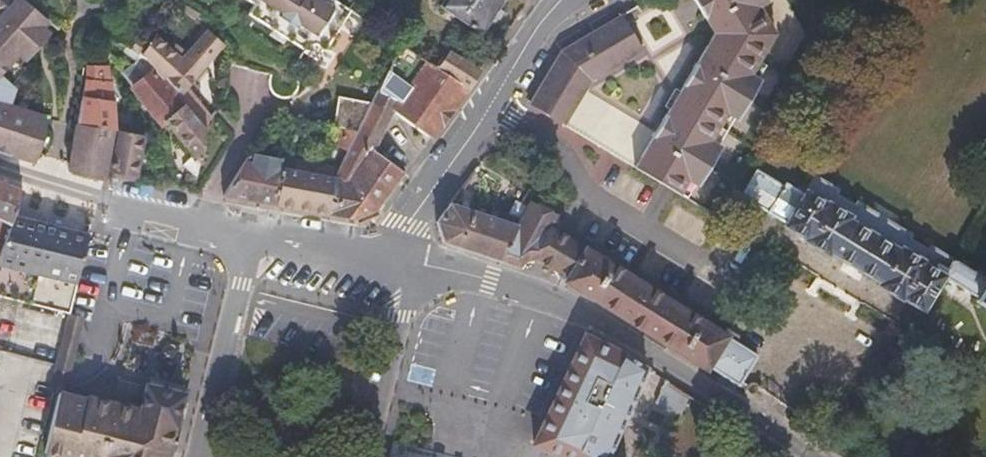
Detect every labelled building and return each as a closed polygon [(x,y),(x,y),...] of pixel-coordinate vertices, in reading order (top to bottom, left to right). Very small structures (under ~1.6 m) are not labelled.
[(36,160),(46,126),(45,115),(8,103),(12,88),(8,83),(22,67),(17,62),(44,29),(40,26),(45,18),(32,7),(24,0),(11,0),(0,14),(0,149),(13,154),(36,160)] [(11,0),(0,0),(0,14),(11,0)] [(349,9),(336,0),(247,0),(255,5),(249,14),(275,31),(287,38),(309,51),(314,43),(324,49),(335,31),(326,25),(330,19),(339,25),(349,9)] [(501,0),(445,0),(441,5),(480,31),(501,0)] [(692,180),(701,177),(718,146),(718,138),(711,134),(726,107),(733,112),(741,109),(757,81),(755,71),(749,67),(757,53),(751,49),(763,28),(751,4),(756,1),(757,0),(692,0),(710,31),(671,100),(652,130),(633,164),(677,191),(686,176),(692,180)] [(771,29),(756,1),(751,4),(763,28),(751,49),(757,53),(771,29)] [(295,70),(309,51),(287,38),(284,44),(272,36),(275,31),(249,14),(231,63),(270,70),(272,83),(276,91),(288,94),(297,88),(298,80),(295,70)] [(560,50),(528,102),(633,164),(652,130),(584,88),(594,75),(614,65),(641,48),(620,14),(563,47),(560,50)] [(335,31),(339,25),(330,19),(326,25),(335,31)] [(223,43),(208,28),(182,55),(164,76),(163,76),(185,102),(208,127),(211,116),(201,103),(187,87),(223,43)] [(284,44),(287,38),(275,31),(272,36),(284,44)] [(164,76),(182,55),(159,36),(140,56),(142,57),(154,67),(164,76)] [(309,51),(318,57),(324,49),(314,43),(309,51)] [(403,43),(378,94),(396,109),(432,136),(468,86),(440,68),(403,43)] [(440,68),(468,86),(479,71),(450,51),(440,68)] [(763,57),(757,53),(749,67),(755,71),(763,57)] [(125,72),(135,84),(154,67),(142,57),(125,72)] [(78,121),(114,127),(113,113),(112,98),(110,89),(108,80),(95,79),(95,60),(88,59),(87,75),(80,109),(78,121)] [(163,124),(167,120),(185,102),(163,76),(154,67),(135,84),(132,86),(145,101),(163,124)] [(396,109),(378,94),(374,100),(361,126),(340,166),(334,176),(329,196),(336,197),(327,213),(354,218),(379,207),(405,171),(375,148),(396,109)] [(335,121),(361,126),(374,100),(337,94),(335,121)] [(184,165),(197,176),(208,127),(185,102),(167,120),(196,152),(184,165)] [(711,134),(718,138),(733,112),(726,107),(711,134)] [(105,178),(107,169),(114,127),(78,121),(71,148),(60,145),(54,164),(105,178)] [(111,170),(137,176),(144,133),(119,128),(111,170)] [(255,152),(253,161),(283,167),(285,157),(255,152)] [(224,193),(327,213),(336,197),(329,196),(334,176),(340,166),(299,157),(295,169),(283,167),(253,161),(246,160),(224,193)] [(902,296),(924,309),(945,272),(953,259),(932,246),(929,251),(906,237),(909,232),(858,201),(856,205),(834,192),(836,188),(814,174),(802,191),(784,180),(782,183),(756,168),(741,193),(784,219),(783,223),(805,236),(804,238),(826,252),(827,250),(880,282),(879,283),(901,297),(902,296)] [(677,191),(684,195),(692,180),(686,176),(677,191)] [(13,214),(22,192),(0,183),(0,246),(4,238),(13,214)] [(531,194),(523,209),(548,225),(556,211),(531,194)] [(443,239),(518,265),(531,257),(537,260),(542,262),(551,266),(557,268),(559,273),(559,276),(647,330),(706,367),(709,364),(739,383),(756,352),(735,339),(724,333),(719,330),(586,246),(585,248),(567,236),(560,232),(554,229),(548,225),(523,209),(514,223),(486,214),(451,202),(437,221),(443,239)] [(556,211),(548,225),(554,229),(562,215),(556,211)] [(88,232),(13,214),(4,238),(0,246),(0,294),(69,313),(84,252),(88,232)] [(945,272),(979,293),(975,298),(985,305),(985,280),(953,259),(945,272)] [(719,330),(724,333),(728,325),(724,322),(719,330)] [(739,333),(728,325),(724,333),(735,339),(739,333)] [(585,335),(535,444),(558,456),(597,456),(580,449),(623,354),(585,335)] [(623,354),(580,449),(597,456),(608,456),(647,368),(623,354)] [(142,386),(95,375),(89,399),(136,411),(142,386)] [(180,396),(142,386),(136,411),(89,399),(82,397),(82,400),(56,393),(41,452),(62,456),(165,456),(180,396)]
